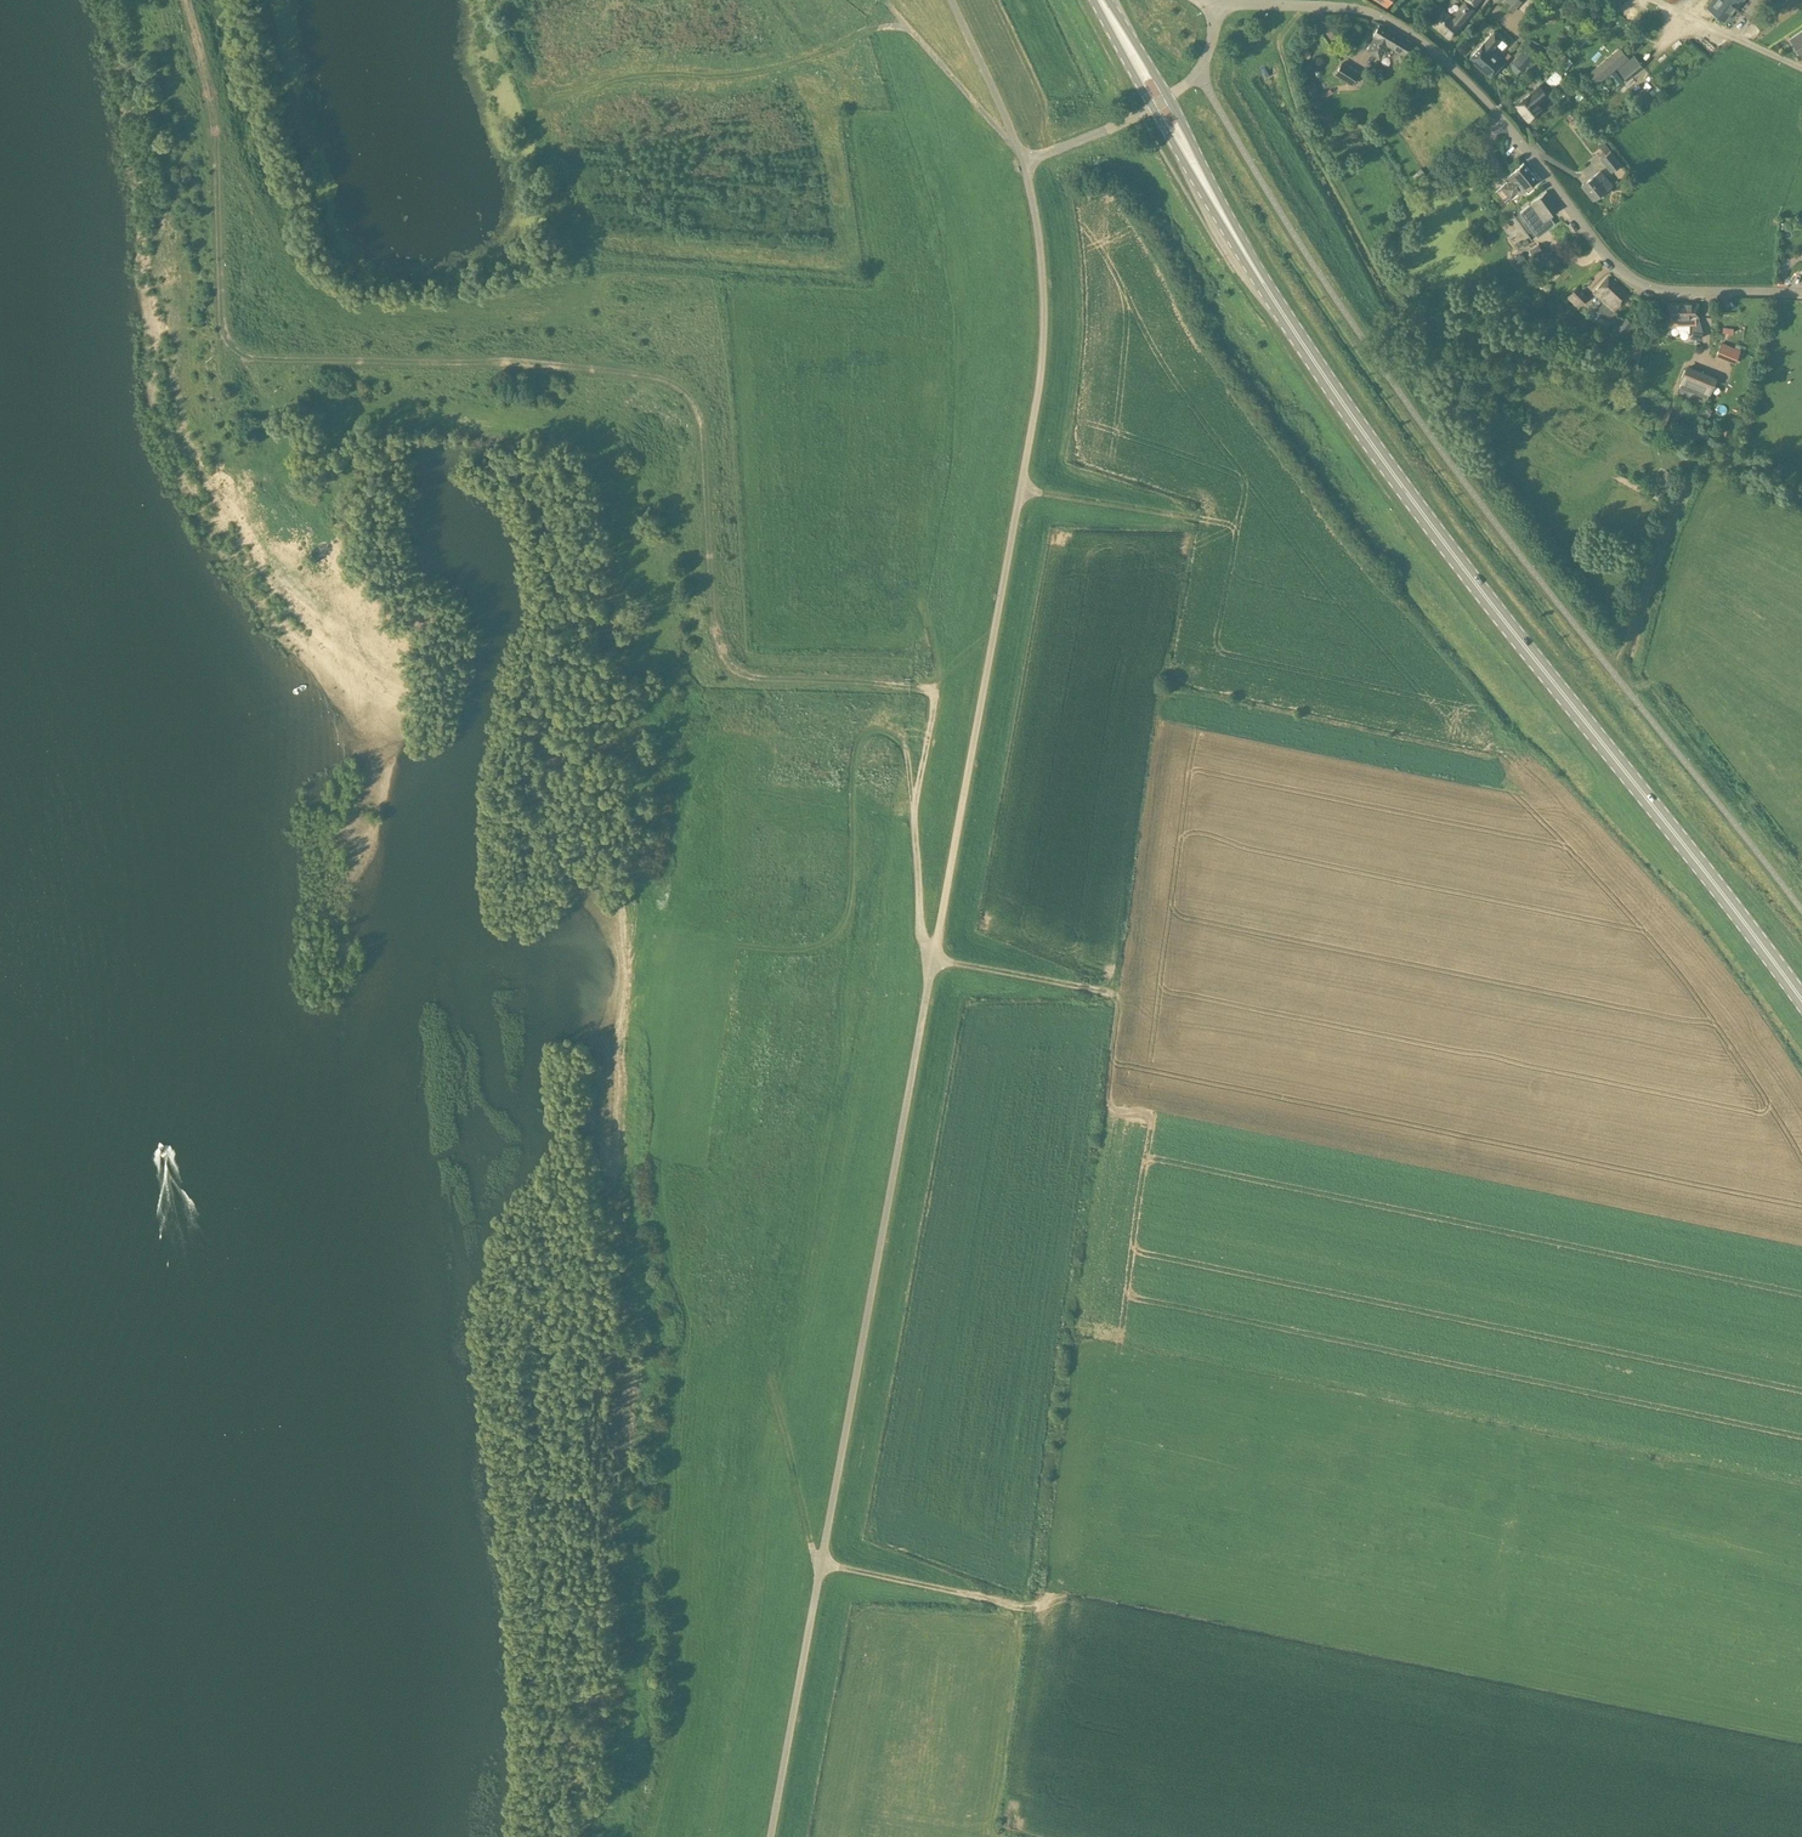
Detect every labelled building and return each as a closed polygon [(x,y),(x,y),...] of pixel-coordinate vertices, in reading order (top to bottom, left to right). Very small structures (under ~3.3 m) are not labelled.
[(1502,4),(1511,13),(1522,1),(1520,0),(1506,0),(1502,4)] [(1727,0),(1711,0),(1706,7),(1717,14),(1727,0)] [(1717,14),(1725,20),(1734,7),(1736,9),(1743,0),(1727,0),(1717,14)] [(1450,38),(1474,8),(1465,1),(1452,16),(1444,10),(1433,25),(1450,38)] [(1411,42),(1380,23),(1373,34),(1375,35),(1367,48),(1380,56),(1388,43),(1405,53),(1411,42)] [(1490,77),(1504,61),(1492,51),(1503,38),(1494,30),(1483,42),(1469,58),(1490,77)] [(1801,55),(1801,30),(1790,38),(1801,55)] [(1538,53),(1529,44),(1513,62),(1522,70),(1538,53)] [(1597,83),(1629,57),(1620,46),(1588,72),(1597,83)] [(1643,66),(1634,55),(1617,68),(1626,79),(1643,66)] [(1361,72),(1345,61),(1337,74),(1353,84),(1361,72)] [(1553,88),(1562,79),(1555,71),(1546,80),(1553,88)] [(1321,104),(1317,91),(1318,91),(1314,80),(1301,85),(1310,108),(1321,104)] [(1546,97),(1537,87),(1532,91),(1540,101),(1546,97)] [(1544,108),(1531,93),(1516,105),(1529,121),(1544,108)] [(1604,141),(1599,145),(1606,155),(1601,159),(1612,172),(1622,164),(1604,141)] [(1506,177),(1508,179),(1495,190),(1505,202),(1518,191),(1520,193),(1537,179),(1524,162),(1506,177)] [(1414,177),(1420,184),(1427,177),(1421,171),(1414,177)] [(1594,199),(1611,185),(1600,171),(1583,185),(1594,199)] [(1559,208),(1547,191),(1532,202),(1529,198),(1511,211),(1532,239),(1555,222),(1550,214),(1559,208)] [(1507,204),(1508,206),(1502,210),(1506,215),(1516,207),(1511,200),(1507,204)] [(1546,239),(1529,251),(1534,258),(1550,246),(1546,239)] [(1614,311),(1629,294),(1609,275),(1593,292),(1602,300),(1595,308),(1596,312),(1603,318),(1607,318),(1614,311)] [(1578,308),(1589,297),(1578,286),(1567,297),(1578,308)] [(1567,307),(1572,302),(1567,298),(1563,303),(1567,307)] [(1671,317),(1671,326),(1696,326),(1696,316),(1699,316),(1698,302),(1667,303),(1667,317),(1671,317)] [(1628,316),(1618,326),(1625,332),(1634,322),(1628,316)] [(1721,343),(1716,356),(1736,364),(1741,351),(1721,343)] [(1707,398),(1716,377),(1687,365),(1678,386),(1707,398)] [(1661,480),(1671,486),(1676,476),(1666,471),(1661,480)]
